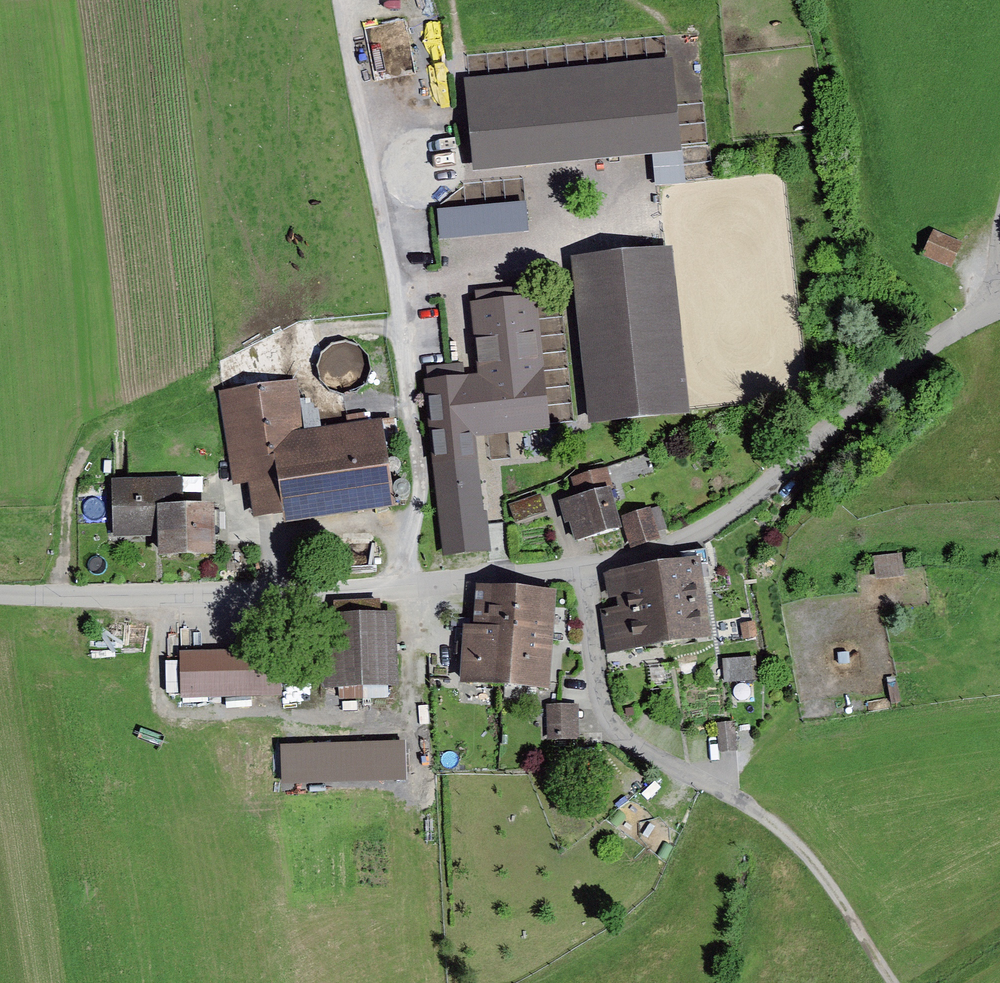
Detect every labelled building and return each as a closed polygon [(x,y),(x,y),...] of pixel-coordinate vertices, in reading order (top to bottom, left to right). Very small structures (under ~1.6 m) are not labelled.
[(371,73),(409,71),(406,20),(367,22),(371,73)] [(665,64),(474,82),(482,162),(672,144),(665,64)] [(525,203),(441,211),(443,237),(527,229),(525,203)] [(964,248),(935,236),(924,263),(952,275),(964,248)] [(666,248),(573,257),(591,418),(683,408),(666,248)] [(492,378),(497,427),(546,423),(534,299),(493,303),(500,377),(492,378)] [(476,429),(497,427),(492,378),(430,384),(445,546),(487,543),(476,429)] [(299,435),(291,387),(221,398),(234,476),(251,473),(258,512),(389,491),(377,422),(299,435)] [(614,487),(609,469),(573,480),(579,497),(563,502),(575,542),(621,527),(609,488),(614,487)] [(178,480),(114,482),(116,534),(160,532),(161,553),(212,551),(210,508),(179,509),(178,480)] [(541,494),(510,503),(516,522),(547,512),(541,494)] [(659,537),(651,509),(622,517),(630,545),(659,537)] [(901,561),(872,565),(875,590),(905,586),(901,561)] [(699,566),(653,573),(663,641),(709,634),(699,566)] [(653,573),(608,580),(613,615),(602,617),(607,649),(663,641),(653,573)] [(517,592),(481,589),(478,633),(513,635),(517,592)] [(554,595),(517,592),(513,635),(551,638),(554,595)] [(381,605),(333,607),(334,622),(321,622),(324,695),(396,693),(393,620),(382,620),(381,605)] [(478,633),(466,632),(462,681),(510,685),(513,635),(478,633)] [(551,638),(513,635),(510,685),(547,688),(551,638)] [(278,652),(182,653),(183,695),(279,694),(278,652)] [(725,682),(755,681),(755,656),(724,657),(725,682)] [(580,711),(545,711),(546,746),(581,745),(580,711)]
